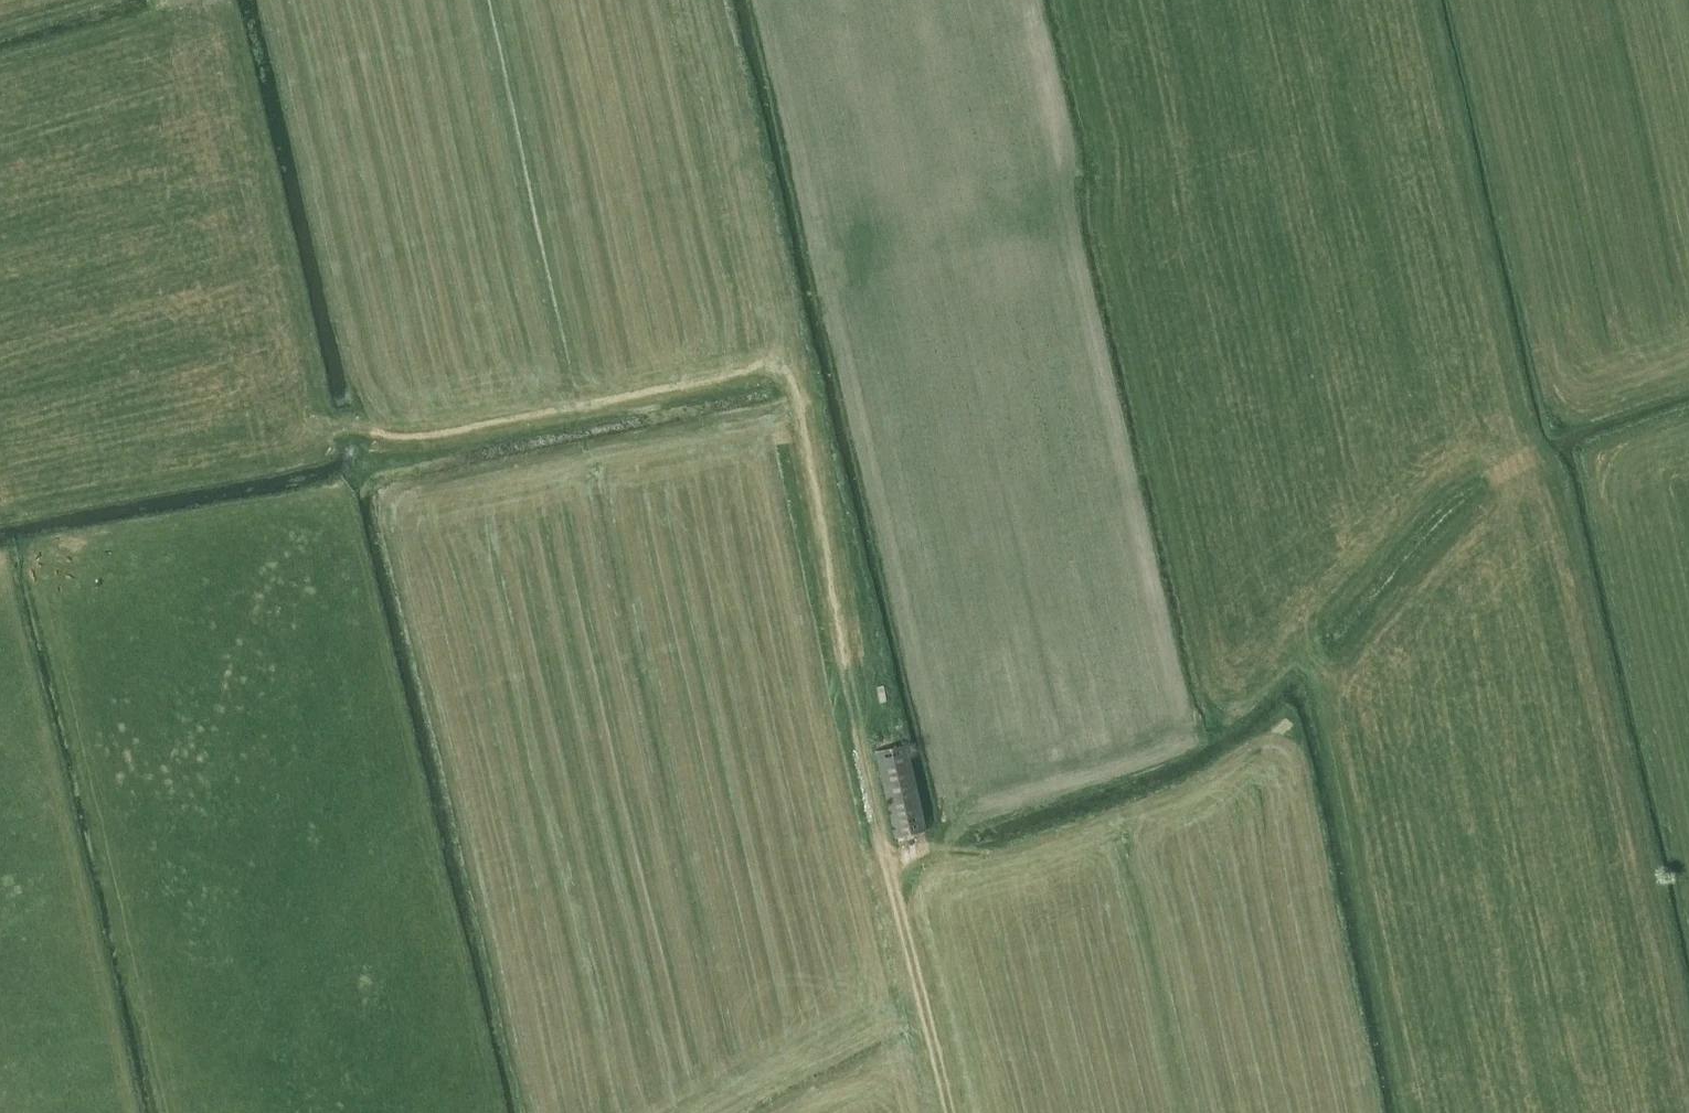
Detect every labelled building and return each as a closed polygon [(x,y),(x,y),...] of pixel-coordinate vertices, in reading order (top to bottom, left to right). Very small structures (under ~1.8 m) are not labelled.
[(927,830),(907,743),(875,750),(895,837),(927,830)]
